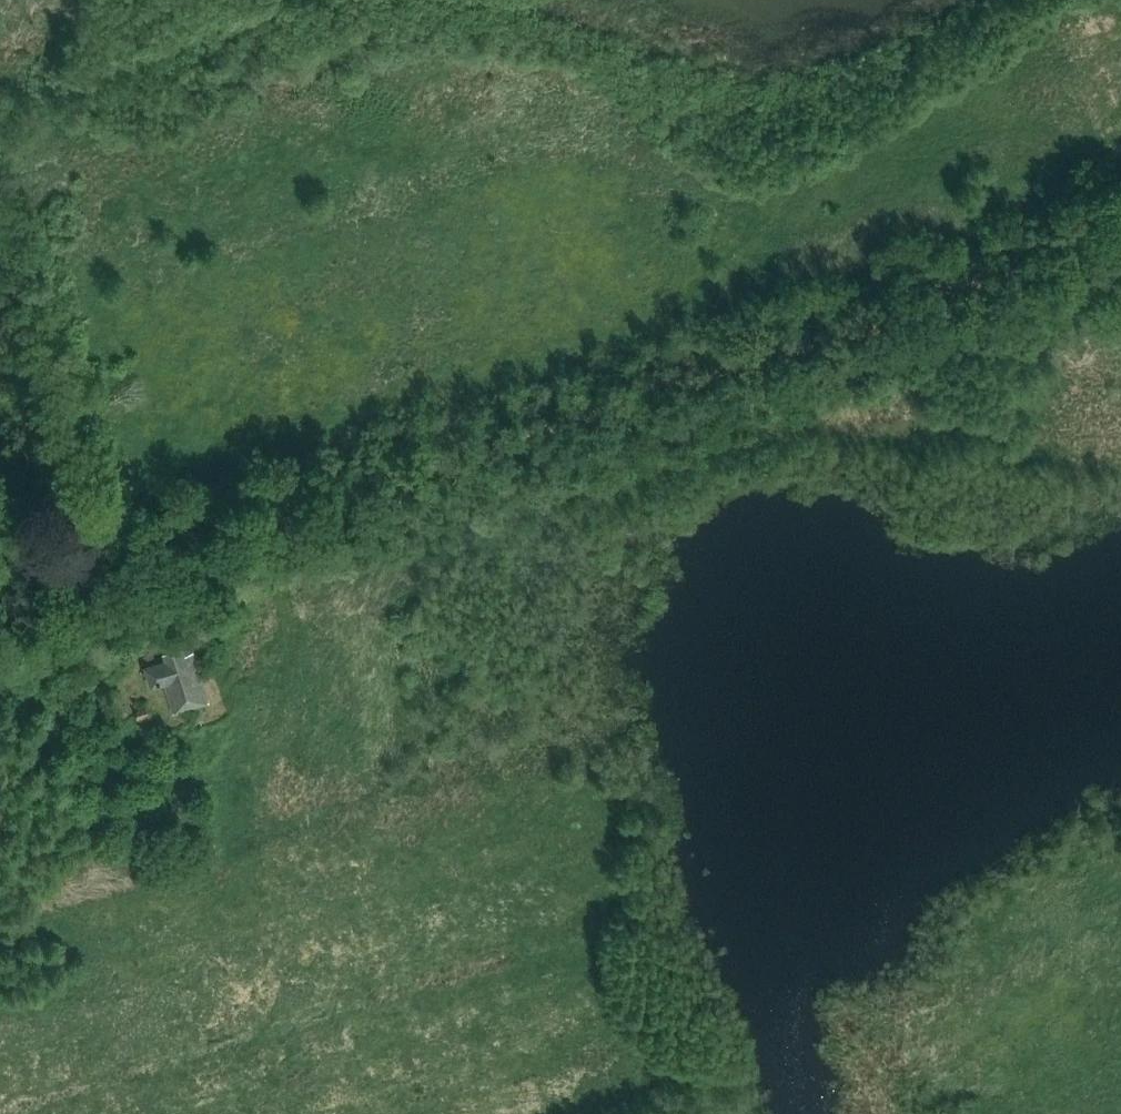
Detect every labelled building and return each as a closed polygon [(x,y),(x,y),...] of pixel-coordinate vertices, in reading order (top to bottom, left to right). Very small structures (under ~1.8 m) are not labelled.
[(144,667),(150,689),(164,684),(172,714),(209,703),(193,652),(186,654),(183,647),(162,653),(164,660),(144,667)]
